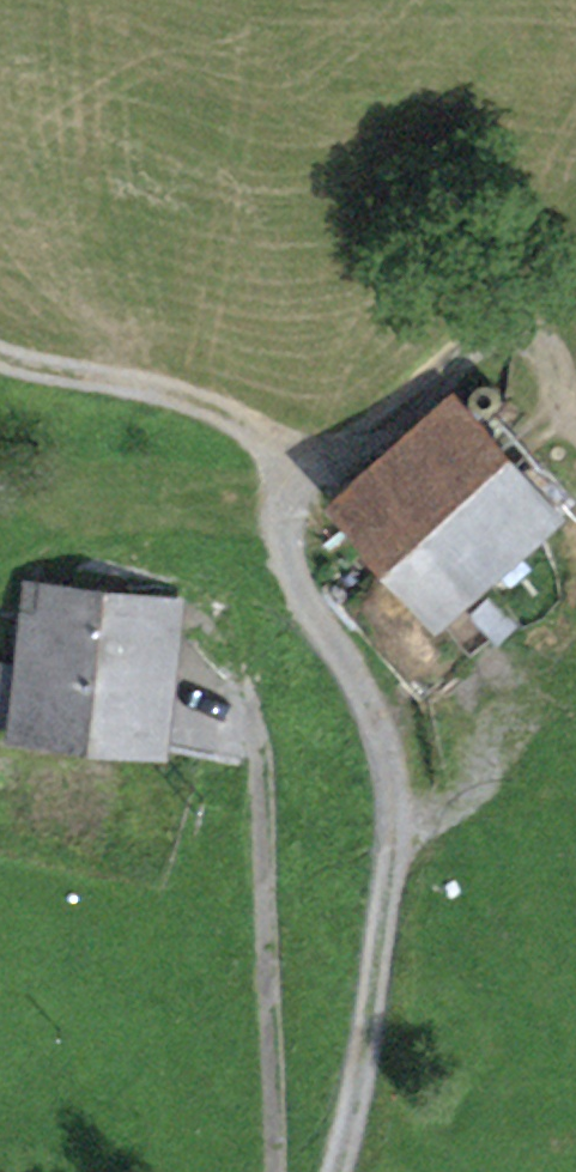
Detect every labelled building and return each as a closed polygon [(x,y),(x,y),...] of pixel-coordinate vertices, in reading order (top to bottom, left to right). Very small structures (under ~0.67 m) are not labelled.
[(550,531),(459,421),(338,519),(429,630),(550,531)] [(173,612),(27,588),(5,723),(150,747),(173,612)]
